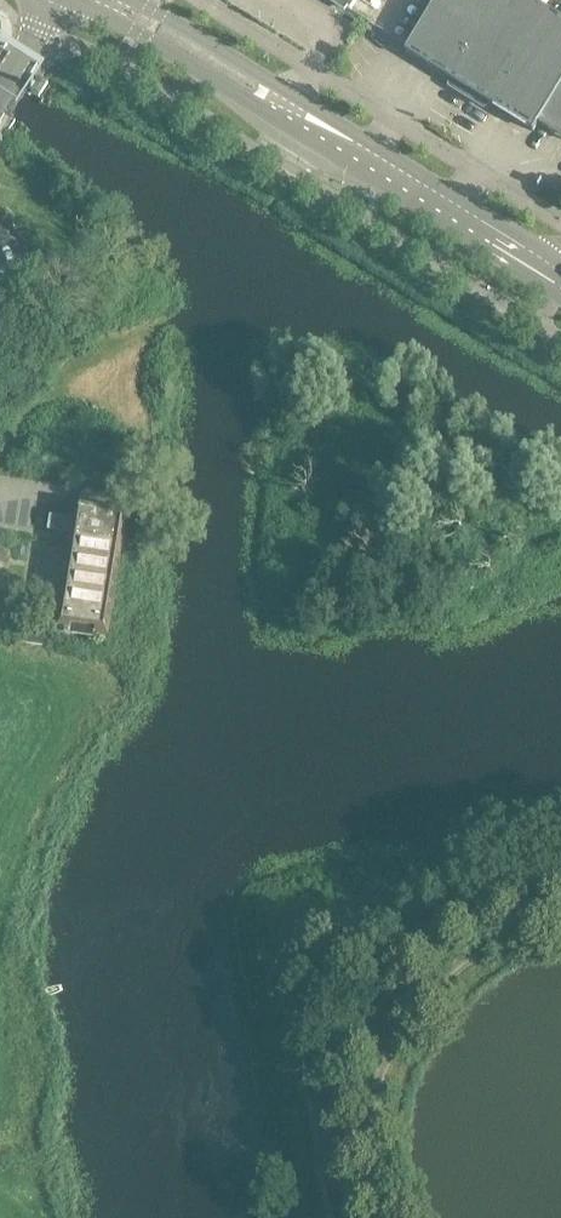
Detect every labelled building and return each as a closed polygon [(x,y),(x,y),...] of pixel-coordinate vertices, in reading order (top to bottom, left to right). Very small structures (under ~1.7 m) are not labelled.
[(350,8),(356,0),(337,0),(350,8)] [(406,52),(533,131),(539,122),(560,136),(560,21),(527,0),(438,0),(406,52)] [(48,83),(40,78),(39,77),(29,91),(38,97),(48,83)] [(125,512),(79,505),(76,521),(70,520),(69,532),(74,533),(60,626),(107,633),(125,512)]
